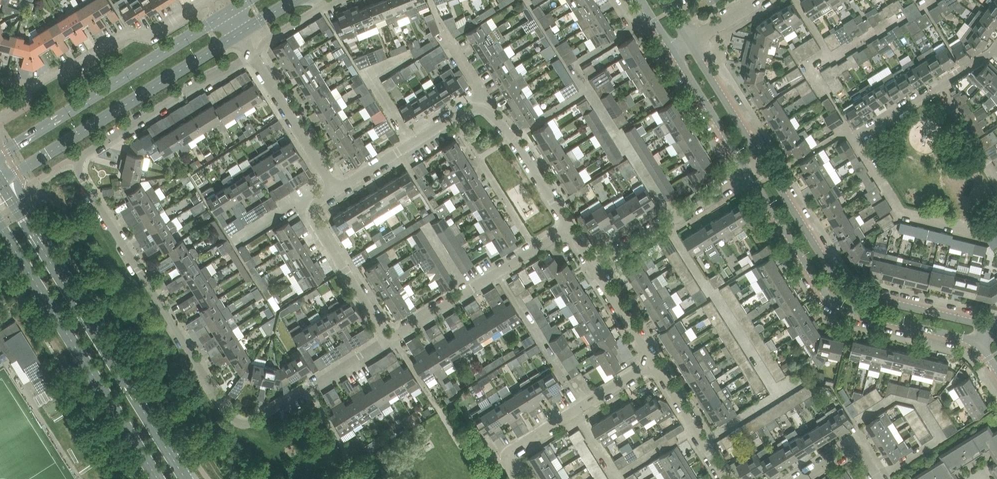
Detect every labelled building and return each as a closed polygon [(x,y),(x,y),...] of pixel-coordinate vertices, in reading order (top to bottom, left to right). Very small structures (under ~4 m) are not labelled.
[(84,1),(101,29),(106,26),(101,16),(99,17),(98,15),(103,12),(96,0),(86,0),(84,1)] [(103,12),(108,9),(109,11),(107,12),(113,21),(120,18),(109,0),(96,0),(103,12)] [(129,1),(138,16),(147,10),(149,14),(141,0),(130,0),(129,1)] [(149,14),(159,8),(154,0),(141,0),(149,14)] [(159,8),(168,2),(166,0),(154,0),(159,8)] [(379,2),(386,18),(388,23),(388,24),(393,21),(395,26),(400,24),(399,23),(398,20),(390,0),(383,0),(379,2)] [(398,20),(408,15),(402,0),(390,0),(398,20)] [(408,15),(418,11),(418,10),(413,0),(402,0),(408,15)] [(418,10),(430,6),(427,0),(426,1),(425,0),(413,0),(418,10)] [(567,1),(573,10),(588,0),(568,0),(567,1)] [(573,10),(578,19),(598,6),(594,0),(588,0),(573,10)] [(815,0),(802,0),(801,1),(810,15),(813,20),(823,14),(820,8),(815,0)] [(820,8),(823,14),(833,7),(829,0),(815,0),(820,8)] [(894,2),(898,8),(903,6),(899,0),(897,0),(894,2)] [(938,2),(939,4),(943,10),(945,13),(946,15),(952,11),(951,9),(948,5),(945,0),(942,0),(938,2)] [(986,0),(991,4),(989,6),(988,8),(996,15),(996,0),(987,0),(986,0)] [(84,1),(75,7),(84,23),(89,20),(90,22),(89,23),(95,33),(101,29),(84,1)] [(138,16),(129,1),(119,7),(128,22),(138,16)] [(902,9),(906,14),(917,6),(914,1),(902,9)] [(379,2),(369,6),(376,22),(386,18),(379,2)] [(792,2),(782,9),(791,23),(794,28),(804,21),(792,2)] [(540,4),(532,9),(533,10),(538,19),(546,14),(540,5),(540,4)] [(938,13),(943,10),(939,4),(934,7),(938,14),(938,13)] [(357,5),(347,10),(357,34),(367,30),(359,10),(357,5)] [(359,10),(367,30),(377,26),(375,22),(376,22),(369,6),(361,9),(359,10)] [(493,6),(486,10),(489,15),(496,10),(493,6)] [(577,20),(582,29),(604,16),(598,6),(578,19),(577,20)] [(75,7),(65,12),(82,40),(88,37),(82,27),(81,28),(80,26),(84,23),(75,7)] [(528,7),(523,10),(527,17),(532,15),(528,7)] [(873,14),(868,17),(868,18),(872,25),(873,27),(879,23),(878,21),(883,18),(879,11),(876,7),(870,10),(873,14)] [(929,11),(936,22),(942,19),(938,13),(938,14),(934,7),(929,11)] [(976,14),(994,28),(996,23),(996,15),(988,8),(985,12),(980,9),(976,14)] [(782,9),(772,15),(785,36),(795,30),(794,28),(791,23),(782,9)] [(883,9),(879,11),(883,18),(887,15),(888,15),(883,9)] [(916,19),(923,14),(919,9),(907,17),(910,20),(911,22),(916,19)] [(357,34),(347,10),(337,14),(339,18),(332,21),(337,33),(344,30),(347,36),(356,32),(357,34)] [(486,10),(479,15),(482,19),(489,15),(486,10)] [(65,12),(56,18),(66,34),(71,31),(72,33),(70,34),(76,44),(82,40),(65,12)] [(923,14),(916,19),(920,25),(925,22),(927,26),(932,22),(926,12),(923,14)] [(546,14),(538,19),(544,28),(551,23),(546,14)] [(860,14),(854,17),(858,23),(862,20),(864,19),(863,19),(860,14)] [(976,14),(969,24),(971,25),(989,39),(987,37),(994,28),(976,14)] [(329,27),(325,20),(322,15),(315,20),(322,31),(325,30),(329,27)] [(754,40),(777,46),(779,46),(780,41),(785,37),(785,36),(772,15),(771,15),(772,16),(758,24),(754,40)] [(443,20),(447,27),(454,37),(461,32),(458,28),(456,22),(453,16),(443,20)] [(582,29),(588,38),(590,37),(610,25),(604,16),(582,29)] [(456,22),(458,28),(468,22),(465,17),(456,22)] [(56,18),(47,24),(64,52),(70,48),(64,38),(62,39),(61,37),(66,34),(56,18)] [(434,45),(438,42),(434,35),(440,31),(435,18),(427,21),(433,36),(430,38),(434,45)] [(470,26),(477,22),(474,18),(468,22),(470,26)] [(858,23),(864,33),(869,29),(868,28),(872,25),(868,18),(863,21),(862,20),(858,23)] [(535,19),(530,22),(531,24),(539,36),(544,33),(535,19)] [(910,20),(905,23),(909,30),(911,34),(912,35),(922,29),(920,25),(916,19),(911,22),(910,20)] [(466,32),(472,42),(492,30),(486,20),(466,32)] [(468,22),(458,28),(461,32),(463,31),(470,26),(468,22)] [(853,28),(848,31),(852,37),(857,34),(858,36),(864,33),(858,23),(852,26),(853,28)] [(904,33),(909,30),(904,23),(900,26),(904,33)] [(37,29),(39,32),(47,46),(52,43),(53,45),(52,45),(58,55),(64,52),(47,24),(37,29)] [(616,34),(610,25),(590,37),(596,47),(616,34)] [(836,30),(834,31),(838,37),(842,44),(847,41),(848,43),(853,39),(852,37),(848,31),(844,25),(836,30)] [(899,25),(893,28),(899,37),(904,34),(904,33),(900,26),(899,25)] [(963,42),(971,56),(972,56),(970,53),(980,48),(981,49),(989,39),(971,25),(961,38),(963,42)] [(492,30),(472,42),(478,51),(498,39),(503,36),(497,26),(492,30)] [(325,30),(329,37),(334,34),(329,27),(325,30)] [(550,27),(545,30),(550,37),(554,34),(550,27)] [(36,28),(29,33),(30,42),(34,70),(45,63),(38,51),(47,46),(39,32),(37,29),(36,28)] [(889,33),(884,36),(888,43),(893,40),(894,41),(899,37),(893,28),(888,32),(889,33)] [(926,35),(922,29),(912,35),(916,42),(926,35)] [(272,49),(278,59),(293,49),(305,42),(298,31),(286,38),(287,40),(272,49)] [(832,32),(829,34),(837,47),(842,44),(838,37),(834,31),(832,32)] [(14,51),(17,36),(10,34),(9,37),(4,36),(0,41),(0,59),(3,48),(14,51)] [(554,34),(550,37),(554,44),(559,41),(554,34)] [(837,47),(829,34),(824,38),(832,50),(837,47)] [(22,67),(34,70),(30,42),(23,41),(24,37),(17,36),(14,51),(25,54),(22,67)] [(498,39),(478,51),(484,60),(504,48),(500,43),(505,39),(503,36),(498,39)] [(814,36),(808,39),(816,52),(821,49),(814,36)] [(878,37),(873,41),(879,51),(881,54),(891,48),(888,43),(884,36),(879,39),(878,37)] [(546,37),(541,40),(546,47),(551,44),(546,37)] [(618,46),(624,56),(639,47),(633,37),(618,46)] [(899,37),(894,41),(892,41),(897,49),(904,45),(899,37)] [(337,38),(332,41),(336,48),(341,45),(337,38)] [(748,39),(745,51),(773,57),(774,53),(775,53),(777,46),(754,40),(748,39)] [(808,39),(803,43),(811,55),(816,52),(808,39)] [(869,46),(864,49),(868,55),(869,58),(879,51),(873,41),(867,44),(869,46)] [(930,41),(920,47),(923,53),(936,73),(938,71),(939,72),(941,73),(947,69),(937,52),(934,47),(933,46),(930,41)] [(937,52),(947,46),(944,41),(934,47),(937,52)] [(428,42),(421,46),(424,51),(431,47),(428,42)] [(971,56),(963,42),(953,49),(961,63),(971,56)] [(803,43),(798,46),(806,58),(811,55),(803,43)] [(400,52),(407,49),(405,44),(398,47),(400,52)] [(420,44),(412,48),(417,56),(424,51),(420,44)] [(484,60),(489,70),(490,69),(509,57),(510,57),(515,53),(510,44),(505,47),(504,48),(484,60)] [(546,47),(541,50),(544,56),(554,50),(551,44),(546,47)] [(336,48),(331,51),(335,58),(337,57),(339,59),(347,54),(341,45),(336,48)] [(444,50),(441,45),(428,53),(431,58),(441,52),(444,50)] [(566,52),(561,45),(557,48),(561,55),(566,52)] [(383,46),(375,49),(378,55),(380,60),(387,57),(385,52),(383,46)] [(806,58),(798,46),(793,49),(800,61),(806,58)] [(947,46),(937,52),(947,69),(954,65),(952,62),(956,60),(951,52),(947,46)] [(392,55),(400,52),(398,47),(390,50),(392,55)] [(626,69),(627,68),(644,57),(639,48),(640,47),(639,47),(624,56),(620,59),(626,69)] [(561,55),(566,63),(567,65),(578,58),(572,48),(567,52),(566,52),(561,55)] [(278,59),(284,68),(299,58),(293,49),(278,59)] [(375,49),(365,53),(370,64),(372,64),(380,60),(378,55),(375,49)] [(858,50),(852,54),(858,63),(859,64),(869,58),(868,55),(864,49),(859,52),(858,50)] [(891,49),(886,52),(890,57),(895,54),(891,49)] [(745,51),(742,62),(749,64),(764,67),(767,56),(745,51)] [(299,58),(284,68),(290,77),(294,75),(294,74),(315,61),(314,61),(315,60),(310,52),(299,58)] [(365,53),(353,58),(360,69),(370,64),(365,53)] [(428,53),(422,56),(426,64),(432,60),(431,58),(428,53)] [(922,62),(917,65),(925,79),(936,73),(923,53),(918,56),(922,62)] [(791,54),(784,58),(787,63),(794,59),(791,54)] [(848,59),(843,62),(847,68),(852,65),(853,66),(854,67),(859,64),(858,63),(852,54),(847,57),(848,59)] [(352,63),(348,56),(343,59),(348,66),(352,63)] [(490,69),(489,70),(495,79),(515,66),(509,57),(490,69)] [(627,68),(633,78),(651,66),(651,65),(650,66),(644,57),(627,68)] [(555,67),(562,62),(559,58),(552,62),(555,67)] [(794,59),(787,63),(790,68),(797,64),(794,59)] [(902,65),(903,66),(915,86),(925,79),(917,65),(912,59),(902,65)] [(315,61),(294,74),(294,75),(300,84),(319,71),(320,71),(315,61)] [(414,71),(418,68),(414,61),(410,64),(414,71)] [(555,67),(558,71),(565,67),(564,66),(562,62),(555,67)] [(582,68),(589,78),(598,72),(592,62),(582,68)] [(837,63),(832,66),(834,70),(838,75),(843,72),(842,71),(847,68),(843,62),(838,65),(837,63)] [(348,66),(352,73),(357,70),(356,70),(352,63),(348,66)] [(972,71),(976,75),(973,79),(976,82),(981,88),(985,84),(996,71),(996,69),(993,64),(991,66),(988,64),(986,65),(984,63),(972,71)] [(400,70),(406,79),(411,76),(410,74),(414,71),(410,64),(400,70)] [(751,95),(751,96),(769,85),(764,77),(766,68),(764,67),(749,64),(745,80),(753,94),(751,95)] [(820,71),(824,77),(834,70),(831,65),(820,71)] [(495,79),(501,88),(524,74),(521,70),(519,71),(516,66),(495,79)] [(633,78),(639,88),(657,76),(651,66),(633,78)] [(786,74),(789,79),(802,71),(798,66),(786,74)] [(889,66),(879,73),(882,78),(892,71),(889,66)] [(903,66),(893,73),(905,92),(915,86),(903,66)] [(598,72),(589,78),(594,88),(604,82),(613,77),(607,67),(598,72)] [(854,78),(847,68),(842,71),(843,72),(849,81),(854,78)] [(451,69),(442,75),(445,79),(454,94),(469,85),(459,69),(457,71),(454,73),(451,69)] [(400,70),(391,76),(396,83),(400,80),(401,82),(406,79),(400,70)] [(824,77),(827,82),(838,75),(834,70),(824,77)] [(242,73),(236,76),(244,89),(253,104),(263,98),(246,71),(242,73)] [(300,84),(305,93),(325,80),(319,71),(300,84)] [(802,71),(789,79),(792,84),(805,77),(802,71)] [(892,71),(882,78),(896,101),(903,96),(902,94),(905,92),(893,73),(892,71)] [(994,92),(996,89),(996,71),(985,84),(994,92)] [(351,77),(354,81),(361,77),(358,72),(351,77)] [(870,82),(872,84),(882,78),(879,73),(869,79),(870,82)] [(522,74),(501,88),(506,97),(507,97),(528,84),(528,83),(522,74)] [(646,96),(648,95),(663,86),(662,83),(663,82),(659,75),(657,76),(639,88),(641,92),(643,91),(646,96)] [(827,82),(831,88),(841,81),(838,75),(827,82)] [(387,78),(382,81),(388,91),(392,88),(391,85),(396,83),(391,76),(387,78)] [(573,81),(571,76),(567,79),(563,81),(566,85),(573,81)] [(350,84),(353,88),(364,82),(361,77),(354,81),(350,84)] [(882,78),(872,84),(883,102),(889,98),(892,103),(896,101),(882,78)] [(445,79),(435,85),(444,100),(454,94),(445,79)] [(796,86),(799,92),(810,85),(806,79),(796,86)] [(305,93),(311,102),(331,90),(325,80),(305,93)] [(230,81),(227,83),(243,110),(253,104),(244,89),(237,94),(235,90),(236,90),(230,81)] [(566,99),(579,90),(573,81),(566,85),(560,89),(566,99)] [(841,81),(831,88),(834,93),(845,86),(841,81)] [(364,82),(353,88),(356,93),(359,91),(367,86),(364,82)] [(594,88),(601,98),(610,92),(604,82),(594,88)] [(870,82),(860,88),(861,89),(864,94),(873,108),(883,102),(872,84),(870,82)] [(231,97),(225,101),(234,116),(243,110),(227,83),(222,86),(228,94),(229,94),(231,97)] [(434,83),(425,88),(426,91),(436,105),(438,104),(440,107),(446,102),(444,100),(435,85),(434,83)] [(769,85),(751,96),(758,106),(768,100),(774,96),(779,93),(772,83),(769,85)] [(507,97),(506,97),(512,106),(508,108),(508,109),(527,97),(532,94),(533,93),(528,84),(507,97)] [(799,92),(803,98),(814,91),(810,85),(799,92)] [(369,91),(367,86),(359,91),(362,95),(369,91)] [(663,86),(648,95),(655,105),(670,96),(663,86)] [(861,89),(850,95),(854,101),(860,110),(866,120),(870,117),(867,112),(870,110),(873,108),(864,94),(861,89)] [(311,102),(317,111),(336,99),(331,90),(311,102)] [(365,100),(362,102),(365,106),(375,100),(372,95),(369,91),(362,95),(365,100)] [(426,91),(417,96),(426,111),(436,105),(426,91)] [(814,91),(803,98),(806,103),(817,96),(814,91)] [(957,93),(953,95),(956,100),(954,101),(957,107),(967,101),(970,99),(966,94),(964,93),(962,95),(959,91),(957,93)] [(210,106),(203,110),(212,125),(222,119),(224,122),(207,95),(205,92),(201,94),(207,103),(208,102),(210,106)] [(601,98),(607,107),(616,101),(610,92),(601,98)] [(211,93),(207,95),(224,122),(234,116),(225,101),(218,106),(215,102),(216,102),(211,93)] [(767,118),(769,117),(783,108),(780,103),(785,98),(783,94),(761,108),(767,118)] [(417,96),(408,102),(417,117),(426,111),(417,96)] [(527,97),(508,109),(509,110),(514,118),(533,106),(527,97)] [(607,107),(613,117),(622,111),(630,106),(624,97),(616,101),(607,107)] [(829,97),(822,101),(829,111),(835,108),(829,97)] [(317,111),(323,120),(337,111),(342,108),(336,99),(317,111)] [(577,105),(583,114),(593,108),(587,99),(577,105)] [(375,100),(365,106),(371,116),(374,114),(381,109),(378,105),(375,100)] [(189,101),(186,104),(203,131),(212,125),(203,110),(196,114),(194,111),(195,110),(189,101)] [(651,113),(658,124),(679,111),(673,101),(659,110),(658,109),(651,113)] [(866,120),(854,101),(853,101),(857,106),(847,112),(855,126),(866,120)] [(967,101),(957,107),(961,112),(963,111),(966,115),(972,111),(969,106),(970,106),(967,101)] [(417,117),(408,102),(398,108),(408,123),(417,117)] [(544,112),(538,103),(533,106),(514,118),(520,127),(544,112)] [(191,118),(184,122),(193,137),(203,131),(186,104),(182,106),(187,115),(188,114),(191,118)] [(983,106),(975,112),(980,120),(988,114),(983,106)] [(583,114),(589,124),(599,118),(593,108),(583,114)] [(769,122),(773,129),(790,118),(783,108),(769,117),(771,120),(769,122)] [(376,118),(373,120),(376,125),(387,118),(383,114),(381,110),(381,109),(374,114),(376,118)] [(844,121),(837,110),(831,114),(838,125),(844,121)] [(323,120),(328,130),(343,120),(337,111),(323,120)] [(622,111),(613,117),(619,127),(628,121),(622,111)] [(687,120),(684,114),(682,114),(681,115),(679,112),(680,112),(679,111),(658,124),(664,134),(671,130),(687,120)] [(978,122),(975,117),(976,116),(973,111),(972,111),(966,115),(964,117),(967,122),(969,121),(972,126),(978,122)] [(170,113),(167,116),(187,149),(191,147),(187,140),(193,137),(184,122),(177,126),(175,123),(176,122),(170,113)] [(825,118),(832,129),(838,125),(831,114),(825,118)] [(171,130),(165,134),(174,149),(180,145),(184,152),(187,149),(167,116),(162,118),(168,127),(169,127),(171,130)] [(328,130),(334,139),(354,126),(348,117),(343,120),(328,130)] [(376,125),(373,126),(379,136),(385,132),(392,128),(389,123),(387,118),(376,125)] [(589,124),(595,134),(605,128),(599,118),(589,124)] [(776,127),(782,137),(796,129),(790,118),(773,129),(774,129),(776,127)] [(972,126),(970,127),(973,132),(975,131),(978,136),(985,132),(982,127),(988,123),(984,118),(978,122),(972,126)] [(671,130),(664,134),(671,144),(673,143),(677,141),(677,140),(691,131),(691,130),(690,131),(689,129),(690,128),(691,126),(687,120),(671,130)] [(278,121),(272,124),(275,128),(279,129),(283,127),(279,121),(278,121)] [(537,143),(537,144),(554,133),(548,123),(533,132),(539,142),(537,143)] [(151,125),(147,127),(164,155),(174,149),(165,134),(157,138),(155,135),(156,134),(151,125)] [(782,142),(786,149),(805,137),(808,135),(802,125),(796,129),(782,137),(784,141),(782,142)] [(334,139),(340,148),(354,139),(352,134),(357,131),(354,126),(334,139)] [(625,132),(631,141),(641,135),(635,126),(625,132)] [(146,133),(132,143),(145,153),(148,151),(149,153),(149,152),(153,158),(162,152),(164,155),(147,127),(143,130),(144,130),(146,133)] [(395,132),(392,128),(385,132),(388,136),(395,132)] [(595,134),(590,138),(596,147),(601,144),(611,138),(605,128),(595,134)] [(673,143),(679,152),(699,139),(695,133),(694,134),(691,131),(677,140),(677,141),(673,143)] [(537,144),(543,153),(560,143),(564,140),(561,136),(557,139),(554,134),(555,133),(554,133),(537,144)] [(980,138),(983,143),(981,145),(984,150),(994,144),(990,139),(986,134),(980,138)] [(340,148),(345,157),(365,144),(360,135),(354,139),(340,148)] [(631,141),(637,151),(647,145),(641,135),(631,141)] [(805,137),(786,149),(789,153),(794,150),(798,156),(812,148),(805,137)] [(601,144),(607,153),(617,147),(611,138),(601,144)] [(703,146),(699,139),(679,152),(682,157),(687,154),(689,159),(703,150),(701,147),(703,146)] [(291,140),(281,146),(291,161),(297,157),(299,160),(298,161),(299,161),(303,159),(291,140)] [(442,149),(448,159),(462,150),(456,140),(442,149)] [(836,147),(840,153),(851,146),(847,140),(836,147)] [(121,158),(120,162),(141,167),(145,153),(132,143),(129,153),(127,152),(126,160),(121,159),(122,158),(121,158)] [(272,143),(268,146),(272,152),(288,180),(292,177),(292,175),(289,170),(287,169),(284,165),(291,161),(281,146),(276,150),(272,143)] [(560,143),(543,153),(549,163),(566,152),(565,152),(565,151),(560,143)] [(877,148),(879,151),(880,153),(888,148),(885,143),(877,148)] [(365,144),(345,157),(351,167),(364,159),(366,161),(373,156),(365,144)] [(566,152),(549,163),(550,163),(556,172),(572,162),(578,158),(584,154),(578,144),(572,148),(567,152),(566,152)] [(988,155),(988,156),(990,154),(993,159),(996,156),(996,151),(996,150),(996,149),(994,144),(984,150),(988,155)] [(637,151),(643,161),(653,155),(647,145),(637,151)] [(851,146),(840,153),(843,158),(854,152),(851,146)] [(617,147),(607,153),(614,163),(623,157),(617,147)] [(448,159),(454,168),(468,160),(462,150),(448,159)] [(703,150),(689,159),(695,168),(695,169),(702,165),(712,159),(711,159),(708,153),(706,154),(703,150)] [(799,172),(802,176),(826,162),(819,151),(801,163),(804,169),(799,172)] [(272,152),(262,158),(271,173),(277,170),(279,173),(278,173),(284,182),(288,180),(272,152)] [(643,161),(649,170),(659,164),(653,155),(643,161)] [(850,160),(853,165),(854,165),(860,161),(857,156),(850,160)] [(262,158),(252,164),(264,183),(268,181),(267,180),(266,181),(264,177),(271,173),(262,158)] [(561,182),(578,171),(576,167),(581,164),(578,158),(572,162),(556,172),(562,181),(561,182)] [(617,165),(620,170),(631,163),(628,158),(625,160),(617,165)] [(303,159),(299,161),(304,169),(304,170),(309,178),(313,176),(308,167),(303,159)] [(444,175),(450,184),(474,170),(468,160),(454,168),(444,175)] [(124,176),(122,185),(138,182),(141,167),(120,162),(119,167),(120,167),(120,166),(124,167),(122,175),(124,176)] [(237,163),(228,169),(231,174),(232,175),(245,195),(250,192),(251,191),(253,195),(252,195),(253,196),(257,193),(242,169),(241,169),(237,163)] [(251,163),(242,169),(257,193),(261,191),(260,190),(259,191),(257,187),(264,183),(252,164),(252,165),(251,163)] [(421,176),(427,172),(424,167),(423,168),(419,163),(412,167),(419,177),(421,176)] [(620,170),(623,175),(627,180),(637,173),(634,168),(631,163),(620,170)] [(823,163),(802,176),(806,183),(809,182),(811,185),(830,173),(823,163)] [(649,170),(655,180),(665,174),(659,164),(649,170)] [(687,173),(684,175),(685,175),(695,191),(706,184),(703,178),(708,175),(702,165),(695,169),(695,168),(687,173)] [(456,182),(461,191),(480,179),(474,170),(450,184),(451,185),(456,182)] [(407,171),(398,176),(410,197),(420,191),(407,171)] [(578,171),(561,182),(567,192),(585,181),(578,171)] [(870,177),(867,171),(860,175),(860,176),(863,181),(870,177)] [(836,184),(833,179),(830,173),(811,185),(817,195),(836,184)] [(238,205),(243,214),(248,222),(252,220),(247,211),(246,209),(243,204),(241,203),(239,199),(245,195),(232,175),(231,174),(222,180),(226,187),(238,205)] [(655,180),(661,190),(671,184),(665,174),(655,180)] [(398,176),(388,182),(401,202),(410,197),(398,176)] [(421,176),(419,177),(416,179),(422,188),(427,185),(421,176)] [(292,177),(288,180),(294,188),(298,186),(292,177)] [(873,181),(870,177),(863,181),(866,185),(873,181)] [(461,191),(467,201),(485,189),(480,180),(480,179),(461,191)] [(600,179),(596,182),(600,188),(604,186),(600,179)] [(138,182),(122,185),(131,199),(131,200),(128,203),(127,201),(127,202),(129,206),(155,189),(152,184),(149,180),(142,180),(138,183),(138,182)] [(290,191),(294,188),(288,180),(284,182),(290,191)] [(388,182),(379,188),(392,208),(401,202),(388,182)] [(586,184),(579,189),(582,194),(589,189),(586,184)] [(671,184),(661,190),(667,200),(677,194),(671,184)] [(823,206),(837,197),(842,194),(836,184),(817,195),(815,197),(819,204),(821,202),(823,206)] [(422,188),(427,196),(432,193),(427,185),(422,188)] [(878,185),(866,193),(872,203),(876,201),(883,197),(880,192),(881,191),(878,185)] [(129,206),(121,211),(123,214),(132,209),(131,208),(135,205),(135,206),(139,213),(159,200),(166,196),(160,186),(155,189),(129,206)] [(227,223),(222,214),(221,215),(218,212),(226,207),(216,193),(212,186),(202,192),(206,199),(212,209),(218,218),(223,226),(227,223)] [(234,208),(234,210),(238,217),(239,216),(243,214),(238,205),(226,187),(216,193),(226,207),(231,204),(234,208)] [(379,188),(370,193),(386,219),(395,213),(392,208),(379,188)] [(646,188),(636,194),(645,209),(655,203),(646,188)] [(269,192),(275,200),(279,198),(273,189),(269,192)] [(467,201),(473,211),(491,199),(485,189),(467,201)] [(568,195),(572,200),(582,194),(579,189),(568,195)] [(370,193),(361,199),(373,219),(377,225),(386,219),(370,193)] [(645,209),(636,194),(626,200),(635,214),(637,217),(643,213),(643,211),(643,209),(644,208),(645,209)] [(434,197),(429,200),(434,208),(439,205),(434,197)] [(829,216),(843,208),(844,207),(837,197),(823,206),(830,216),(829,216)] [(886,198),(884,199),(874,206),(877,211),(889,204),(886,198)] [(268,210),(271,208),(266,199),(262,202),(268,210)] [(361,199),(352,205),(364,225),(373,219),(361,199)] [(479,220),(484,217),(497,209),(491,199),(473,211),(479,220)] [(139,220),(130,226),(133,230),(160,213),(165,210),(159,200),(139,213),(142,218),(143,219),(139,221),(139,220)] [(626,200),(617,206),(626,221),(627,220),(626,220),(635,214),(626,200)] [(201,201),(195,205),(200,212),(206,208),(201,201)] [(262,202),(258,204),(264,213),(268,210),(262,202)] [(439,205),(434,208),(441,218),(446,215),(446,214),(450,211),(444,202),(439,205)] [(743,202),(733,208),(743,223),(747,220),(748,221),(750,223),(752,224),(754,224),(756,223),(759,221),(760,223),(761,222),(751,207),(748,209),(743,202)] [(602,204),(593,210),(602,225),(604,228),(607,227),(608,228),(614,224),(615,224),(607,212),(608,211),(603,204),(602,204)] [(873,204),(860,209),(864,220),(877,214),(873,204)] [(892,209),(889,204),(877,211),(880,216),(892,209)] [(352,205),(343,211),(352,226),(355,231),(364,225),(352,205)] [(608,211),(607,212),(615,224),(614,224),(616,227),(626,221),(617,206),(608,211)] [(733,209),(724,215),(736,233),(745,227),(743,223),(733,208),(733,209)] [(829,216),(835,227),(849,218),(843,208),(829,216)] [(497,209),(479,220),(485,230),(485,231),(486,230),(491,227),(504,218),(503,218),(497,209)] [(602,225),(593,210),(584,216),(582,213),(576,217),(584,230),(586,230),(590,228),(592,231),(602,225)] [(343,211),(333,217),(336,222),(342,231),(337,234),(341,240),(346,247),(353,243),(348,236),(355,232),(355,231),(352,226),(343,211)] [(433,211),(423,217),(426,222),(436,216),(433,211)] [(160,213),(133,230),(135,234),(144,228),(143,227),(147,225),(151,232),(166,223),(160,213)] [(878,220),(882,225),(894,218),(891,213),(878,220)] [(243,214),(239,216),(244,225),(248,222),(243,214)] [(715,220),(714,220),(723,235),(726,239),(727,240),(736,234),(736,233),(724,215),(715,220)] [(839,238),(859,226),(860,225),(854,215),(849,218),(835,227),(841,237),(839,238)] [(423,217),(416,222),(419,226),(426,222),(423,217)] [(449,225),(446,220),(443,223),(440,218),(431,223),(437,233),(449,225)] [(491,227),(486,230),(491,239),(497,236),(510,228),(504,218),(491,227)] [(894,218),(882,225),(885,231),(896,224),(892,219),(894,218)] [(210,222),(216,232),(221,228),(215,219),(210,222)] [(142,245),(145,249),(172,232),(178,229),(177,228),(177,226),(177,225),(176,224),(175,223),(175,222),(174,222),(173,221),(172,220),(171,220),(166,223),(151,232),(155,239),(152,241),(151,240),(142,245)] [(714,220),(704,226),(713,240),(722,234),(723,235),(714,220)] [(274,231),(279,240),(294,231),(288,221),(274,231)] [(233,232),(227,223),(223,226),(228,235),(233,232)] [(412,224),(405,229),(408,233),(415,229),(412,224)] [(437,233),(443,243),(455,235),(452,230),(449,232),(446,228),(450,226),(449,225),(437,233)] [(704,226),(695,232),(704,247),(707,251),(711,258),(721,252),(716,245),(716,244),(713,240),(704,226)] [(839,238),(845,248),(861,239),(861,238),(865,236),(859,226),(839,238)] [(216,232),(222,241),(227,238),(221,228),(216,232)] [(497,236),(491,239),(501,254),(502,256),(518,246),(514,240),(516,238),(510,228),(497,236)] [(421,229),(412,234),(417,242),(414,244),(418,249),(429,242),(421,229)] [(277,254),(280,252),(300,240),(294,231),(279,240),(275,243),(279,249),(275,251),(277,254)] [(172,232),(145,249),(147,253),(148,255),(157,250),(156,248),(160,246),(163,252),(164,251),(168,249),(178,242),(172,232)] [(704,247),(695,232),(685,238),(694,253),(704,247)] [(443,243),(449,252),(458,247),(455,243),(459,240),(455,235),(443,243)] [(222,241),(217,245),(223,254),(228,251),(233,248),(227,238),(222,241)] [(489,254),(496,251),(491,238),(484,241),(489,254)] [(167,257),(170,261),(188,249),(182,239),(178,242),(168,249),(172,256),(168,258),(168,257),(167,257)] [(855,262),(871,266),(875,250),(875,249),(866,246),(861,239),(845,248),(846,249),(846,248),(855,262)] [(280,252),(286,261),(308,247),(305,243),(303,245),(300,240),(280,252)] [(662,246),(668,256),(677,250),(671,240),(662,246)] [(418,249),(414,252),(420,262),(422,260),(435,252),(429,242),(418,249)] [(976,243),(974,253),(985,256),(988,246),(976,243)] [(449,252),(456,262),(468,254),(464,249),(461,251),(458,247),(462,245),(461,244),(461,245),(458,247),(449,252)] [(238,249),(245,261),(252,257),(245,245),(238,249)] [(764,257),(771,253),(767,245),(760,250),(764,257)] [(286,261),(286,262),(291,271),(311,258),(308,253),(311,252),(308,247),(286,261)] [(371,256),(378,252),(375,247),(368,252),(371,256)] [(170,261),(172,265),(173,264),(172,263),(175,261),(176,262),(180,268),(194,259),(196,258),(197,256),(197,253),(195,249),(193,248),(190,248),(188,249),(170,261)] [(228,251),(234,261),(239,257),(233,248),(228,251)] [(356,266),(371,256),(368,252),(366,248),(351,258),(356,266)] [(634,263),(625,269),(631,279),(646,270),(650,267),(656,263),(647,249),(641,252),(631,258),(634,263)] [(668,256),(674,266),(683,259),(677,250),(668,256)] [(757,262),(764,257),(760,250),(753,254),(757,262)] [(870,273),(882,276),(887,253),(875,250),(871,266),(870,273)] [(365,269),(371,278),(389,267),(385,261),(386,253),(385,251),(365,263),(368,267),(365,269)] [(422,260),(428,270),(441,262),(435,252),(422,260)] [(882,276),(893,278),(899,256),(887,253),(882,276)] [(468,254),(456,262),(462,272),(470,267),(467,262),(471,260),(468,254)] [(749,254),(739,260),(743,266),(745,269),(754,263),(749,254)] [(752,268),(759,278),(779,266),(773,256),(752,268)] [(234,261),(240,270),(245,267),(239,257),(234,261)] [(245,261),(250,268),(257,264),(252,257),(245,261)] [(541,257),(532,263),(537,272),(542,279),(560,267),(560,266),(554,257),(546,262),(543,257),(541,257)] [(897,263),(893,278),(905,281),(910,259),(904,257),(902,264),(897,263)] [(294,274),(298,280),(320,266),(317,261),(314,263),(311,258),(291,271),(289,273),(291,276),(294,274)] [(175,279),(178,283),(182,280),(200,268),(194,259),(180,268),(184,275),(182,276),(181,275),(175,279)] [(674,266),(680,275),(689,269),(683,259),(674,266)] [(917,284),(920,268),(922,262),(910,259),(905,281),(917,284)] [(434,278),(435,279),(447,271),(441,262),(428,270),(433,278),(434,278)] [(554,272),(560,281),(573,272),(567,263),(560,267),(542,279),(554,272)] [(188,280),(192,287),(210,276),(212,274),(206,265),(200,268),(182,280),(184,284),(185,284),(184,283),(188,280)] [(377,288),(395,277),(398,275),(392,265),(389,267),(371,278),(377,288)] [(320,266),(298,280),(304,289),(326,275),(320,266)] [(759,278),(765,288),(784,276),(778,267),(779,266),(759,278)] [(245,267),(240,270),(247,280),(252,277),(245,267)] [(917,284),(928,287),(932,271),(920,268),(917,284)] [(680,275),(686,285),(695,279),(689,269),(680,275)] [(932,271),(929,285),(941,287),(944,272),(933,269),(932,271)] [(258,270),(252,273),(257,280),(262,277),(258,270)] [(646,270),(631,279),(631,280),(632,279),(638,288),(652,279),(646,270)] [(952,290),(964,293),(969,272),(957,270),(956,275),(952,290)] [(447,271),(435,279),(443,292),(455,285),(447,271)] [(710,278),(713,283),(723,276),(720,271),(710,278)] [(969,272),(964,293),(976,296),(980,276),(981,273),(969,271),(969,272)] [(555,284),(561,294),(579,282),(573,272),(560,281),(555,284)] [(941,287),(952,290),(956,275),(944,272),(941,287)] [(262,277),(257,280),(262,289),(267,286),(266,283),(269,281),(265,275),(262,277)] [(192,295),(191,295),(194,299),(213,288),(216,286),(217,284),(217,281),(214,277),(212,276),(210,276),(192,287),(196,293),(196,294),(193,296),(192,295)] [(638,288),(644,298),(663,286),(657,276),(652,279),(638,288)] [(716,288),(718,286),(726,281),(723,276),(713,283),(716,288)] [(765,288),(757,293),(763,302),(772,297),(776,294),(790,286),(784,276),(765,288)] [(976,296),(991,300),(992,299),(993,300),(996,298),(996,294),(991,285),(990,278),(980,276),(976,296)] [(397,289),(394,285),(398,282),(395,277),(377,288),(384,298),(397,289)] [(527,288),(526,288),(519,277),(508,283),(515,295),(519,293),(527,288)] [(686,285),(692,295),(701,288),(695,279),(686,285)] [(561,294),(567,303),(585,292),(585,291),(579,282),(561,294)] [(720,289),(726,299),(735,293),(729,283),(720,289)] [(672,294),(665,284),(663,286),(644,298),(649,307),(649,308),(672,294)] [(403,285),(397,289),(384,298),(385,298),(390,307),(409,295),(403,285)] [(267,286),(262,289),(268,298),(273,295),(267,286)] [(782,304),(797,295),(799,294),(795,288),(793,287),(792,288),(790,286),(776,294),(782,304)] [(258,287),(252,291),(257,300),(263,296),(258,287)] [(200,300),(204,306),(219,297),(213,288),(194,299),(196,303),(197,303),(196,302),(200,300)] [(522,298),(530,292),(527,288),(519,293),(522,298)] [(701,288),(692,295),(698,304),(708,298),(701,288)] [(313,289),(307,293),(310,299),(317,295),(313,289)] [(567,303),(560,308),(566,317),(574,312),(592,301),(586,291),(585,291),(585,292),(568,303),(567,303)] [(672,294),(649,308),(655,318),(673,306),(683,300),(677,291),(672,294)] [(273,295),(268,298),(272,305),(278,302),(277,301),(282,299),(278,292),(273,295)] [(347,302),(341,305),(350,320),(357,315),(359,319),(358,320),(359,320),(363,318),(347,293),(343,295),(347,302)] [(726,299),(732,308),(741,302),(735,293),(726,299)] [(409,295),(390,307),(397,317),(407,311),(409,314),(417,308),(409,295)] [(537,295),(525,303),(531,312),(540,307),(543,305),(537,295)] [(783,317),(786,315),(803,304),(797,295),(782,304),(782,305),(777,308),(783,317)] [(297,300),(301,305),(307,302),(303,296),(297,300)] [(499,296),(494,298),(509,322),(519,316),(507,297),(503,300),(501,299),(499,296)] [(199,316),(186,324),(187,325),(190,329),(193,327),(225,307),(220,297),(219,298),(219,297),(204,306),(200,309),(203,315),(199,317),(199,316)] [(495,312),(491,314),(503,333),(512,327),(509,322),(494,298),(489,302),(495,312)] [(703,305),(709,315),(718,309),(712,299),(703,305)] [(297,300),(288,306),(291,311),(292,312),(301,306),(301,305),(297,300)] [(329,306),(332,311),(343,330),(347,327),(346,327),(344,324),(350,320),(341,305),(338,300),(329,306)] [(574,312),(580,322),(598,311),(592,301),(574,312)] [(732,308),(738,318),(747,312),(741,302),(732,308)] [(792,325),(809,314),(811,313),(807,307),(805,308),(803,304),(786,315),(792,325)] [(225,307),(193,327),(195,330),(204,325),(204,324),(207,322),(208,323),(211,329),(226,320),(234,315),(228,305),(225,307)] [(673,306),(655,318),(661,328),(679,317),(673,306)] [(269,307),(263,310),(268,317),(274,314),(269,307)] [(481,307),(475,311),(490,334),(493,339),(503,333),(491,314),(486,318),(483,313),(484,312),(481,307)] [(540,307),(531,312),(534,317),(543,312),(540,307)] [(709,315),(715,325),(724,319),(718,309),(709,315)] [(354,347),(349,338),(343,330),(332,311),(322,317),(331,332),(336,328),(340,333),(339,334),(341,338),(342,338),(350,349),(354,347)] [(477,323),(472,327),(480,340),(490,334),(475,311),(469,314),(473,320),(474,319),(477,323)] [(580,322),(574,326),(580,336),(584,333),(604,320),(598,311),(580,322)] [(738,318),(744,328),(754,322),(747,312),(738,318)] [(794,337),(801,333),(815,324),(809,314),(792,325),(788,327),(794,337)] [(275,316),(261,325),(267,334),(272,332),(275,316)] [(312,323),(324,342),(329,350),(333,348),(334,348),(334,347),(329,338),(327,339),(325,335),(331,332),(322,317),(312,323)] [(363,318),(359,320),(365,328),(364,329),(369,337),(373,335),(368,326),(363,318)] [(461,319),(456,323),(471,346),(474,351),(474,352),(484,346),(483,345),(480,340),(472,327),(467,329),(461,319)] [(665,338),(667,341),(685,330),(687,329),(681,319),(658,333),(662,339),(665,338)] [(715,325),(721,335),(730,329),(724,319),(715,325)] [(48,375),(47,373),(48,372),(16,320),(0,330),(0,349),(5,346),(14,360),(18,358),(39,392),(53,383),(48,375)] [(203,342),(205,346),(232,329),(226,320),(211,329),(216,335),(212,337),(212,336),(203,342)] [(604,320),(584,333),(590,343),(597,339),(610,330),(604,320)] [(549,322),(540,327),(543,332),(552,326),(549,322)] [(744,328),(750,337),(760,331),(759,331),(756,325),(754,322),(744,328)] [(760,322),(756,325),(759,331),(765,327),(763,324),(760,322)] [(312,323),(303,329),(312,344),(318,340),(321,343),(319,344),(320,344),(324,342),(312,323)] [(456,336),(452,339),(461,352),(471,346),(456,323),(450,326),(456,336)] [(299,324),(289,330),(290,331),(293,335),(304,354),(303,355),(311,368),(313,372),(319,369),(314,360),(308,351),(307,352),(305,348),(306,348),(312,344),(303,329),(300,325),(299,324)] [(813,356),(815,355),(817,354),(822,335),(815,324),(801,333),(807,343),(805,344),(813,356)] [(232,329),(205,346),(208,350),(217,344),(216,343),(219,341),(220,342),(224,348),(238,339),(244,335),(238,325),(232,329)] [(721,335),(727,344),(736,338),(730,329),(721,335)] [(597,339),(602,348),(603,348),(609,344),(609,345),(612,343),(617,340),(610,330),(597,339)] [(671,353),(673,351),(687,342),(691,340),(685,330),(667,341),(669,345),(667,346),(671,353)] [(442,331),(436,335),(451,359),(461,352),(452,339),(447,342),(444,337),(445,337),(442,331)] [(750,337),(756,347),(766,341),(760,331),(750,337)] [(563,333),(548,342),(555,351),(569,342),(563,333)] [(433,351),(441,365),(444,369),(454,363),(451,359),(436,335),(430,338),(434,344),(435,343),(438,348),(433,351)] [(531,335),(521,341),(525,347),(535,341),(531,335)] [(817,354),(815,355),(818,359),(824,355),(824,354),(829,355),(833,338),(822,335),(817,354)] [(352,336),(349,338),(354,347),(358,344),(352,336)] [(727,344),(733,354),(742,348),(736,338),(727,344)] [(845,340),(833,338),(829,355),(841,358),(845,340)] [(215,361),(217,365),(244,348),(238,339),(224,348),(228,355),(224,357),(224,356),(215,361)] [(850,357),(861,360),(865,342),(854,339),(850,357)] [(756,347),(762,357),(772,351),(766,341),(756,347)] [(673,351),(679,361),(694,352),(687,342),(673,351)] [(861,360),(871,362),(875,345),(865,342),(861,360)] [(423,343),(417,347),(432,371),(441,365),(433,351),(428,354),(425,350),(426,349),(423,343)] [(595,353),(588,357),(595,367),(601,363),(615,354),(618,352),(612,343),(609,345),(609,344),(603,348),(602,348),(595,353)] [(527,350),(530,356),(540,350),(537,344),(527,350)] [(880,370),(882,365),(886,347),(875,345),(871,362),(870,368),(880,370)] [(432,371),(417,347),(411,351),(414,356),(416,355),(418,360),(413,363),(425,383),(435,376),(432,371)] [(882,365),(892,367),(896,350),(886,347),(882,365)] [(236,367),(241,375),(251,362),(249,360),(251,359),(244,348),(217,365),(217,366),(226,360),(228,364),(229,364),(228,363),(231,361),(236,368),(236,367)] [(333,348),(329,350),(334,359),(338,356),(333,348)] [(571,348),(558,356),(561,360),(574,352),(571,348)] [(679,365),(683,372),(705,358),(699,348),(694,352),(679,361),(681,364),(679,365)] [(733,354),(739,364),(749,358),(742,348),(733,354)] [(334,359),(329,350),(325,353),(330,361),(334,359)] [(530,356),(527,350),(517,356),(520,362),(530,356)] [(892,367),(891,372),(902,375),(903,370),(907,352),(896,350),(892,367)] [(392,351),(387,354),(410,392),(420,386),(408,366),(403,370),(400,365),(401,364),(392,351)] [(762,357),(768,366),(778,360),(772,351),(762,357)] [(574,352),(561,360),(564,366),(567,370),(576,365),(573,360),(577,358),(574,352)] [(903,370),(913,372),(917,355),(907,352),(903,370)] [(302,353),(292,359),(303,378),(307,376),(307,375),(306,376),(304,372),(311,368),(303,355),(302,353)] [(388,378),(397,392),(400,397),(409,391),(410,392),(387,354),(383,357),(388,365),(386,366),(391,374),(392,374),(393,376),(388,378)] [(615,354),(601,363),(607,373),(621,364),(615,354)] [(913,372),(924,375),(928,357),(917,355),(913,372)] [(924,375),(934,377),(938,360),(939,357),(933,355),(932,356),(928,355),(928,357),(924,375)] [(500,356),(493,361),(496,366),(503,361),(500,356)] [(517,356),(511,360),(515,366),(520,362),(517,356)] [(691,380),(711,368),(705,358),(683,372),(687,378),(690,377),(691,379),(691,380)] [(739,364),(745,373),(755,367),(749,358),(739,364)] [(280,369),(283,385),(284,393),(290,389),(286,383),(291,380),(298,376),(300,379),(299,380),(300,380),(303,378),(292,359),(282,366),(283,367),(280,369)] [(768,366),(771,371),(781,365),(778,360),(768,366)] [(938,360),(934,377),(945,380),(946,378),(951,379),(954,370),(948,368),(949,362),(938,360)] [(788,361),(781,365),(785,371),(792,367),(788,361)] [(256,386),(260,387),(265,366),(251,362),(241,375),(237,381),(243,383),(245,376),(245,378),(249,379),(250,378),(251,378),(250,380),(258,382),(257,386),(256,385),(256,386)] [(490,362),(483,367),(486,372),(493,367),(490,362)] [(367,366),(373,375),(387,398),(397,392),(388,378),(383,382),(381,377),(382,376),(378,371),(377,372),(371,364),(367,366)] [(781,365),(771,371),(777,381),(787,375),(781,365)] [(273,383),(283,385),(280,369),(277,368),(265,366),(260,387),(265,388),(265,387),(264,387),(265,383),(273,385),(273,383)] [(483,367),(474,373),(477,378),(486,372),(483,367)] [(549,367),(540,373),(557,400),(563,397),(557,387),(561,384),(552,370),(552,371),(549,367)] [(745,373),(751,383),(761,377),(755,367),(745,373)] [(497,368),(487,375),(490,379),(500,373),(497,368)] [(691,380),(697,390),(716,378),(717,378),(711,368),(691,380)] [(960,369),(956,374),(961,378),(965,373),(960,369)] [(816,375),(815,379),(824,381),(826,372),(817,370),(816,375)] [(581,385),(587,381),(581,371),(575,375),(581,385)] [(535,374),(529,377),(531,380),(541,396),(545,394),(546,393),(547,396),(551,404),(557,400),(540,373),(540,372),(536,374),(535,374)] [(374,387),(369,391),(381,410),(391,404),(387,398),(373,375),(367,378),(370,384),(371,383),(374,387)] [(574,389),(581,385),(575,375),(568,379),(574,389)] [(954,386),(960,396),(976,386),(970,376),(954,386)] [(761,377),(751,383),(757,393),(767,387),(761,377)] [(355,399),(350,403),(362,422),(372,416),(353,387),(348,378),(342,382),(347,391),(348,390),(351,396),(352,395),(355,399)] [(702,400),(703,400),(722,387),(716,378),(697,390),(703,400),(702,400)] [(525,380),(520,383),(523,389),(538,412),(543,409),(539,401),(538,402),(536,399),(537,399),(541,396),(531,380),(527,382),(525,380)] [(889,385),(887,394),(887,395),(892,392),(893,393),(897,393),(898,388),(899,384),(890,381),(889,385)] [(477,382),(472,386),(475,391),(480,388),(477,382)] [(359,383),(353,387),(372,416),(381,410),(369,391),(364,394),(361,389),(362,389),(359,383)] [(703,405),(706,411),(728,397),(733,394),(727,384),(722,387),(703,400),(705,404),(703,405)] [(808,384),(799,390),(805,400),(814,394),(808,384)] [(898,388),(897,393),(900,394),(901,394),(908,396),(910,386),(899,384),(898,388)] [(878,401),(884,398),(877,386),(871,390),(878,401)] [(910,386),(908,396),(918,399),(920,388),(910,386)] [(960,396),(966,405),(981,395),(976,386),(960,396)] [(844,388),(839,391),(845,401),(850,398),(844,388)] [(920,388),(918,399),(928,401),(929,401),(931,391),(920,388)] [(523,389),(513,395),(522,408),(527,405),(530,410),(529,411),(532,416),(538,412),(523,389)] [(511,390),(501,396),(518,424),(524,421),(521,415),(520,416),(517,411),(522,408),(513,395),(511,390)] [(799,390),(789,396),(795,406),(798,410),(802,408),(800,403),(805,400),(799,390)] [(854,390),(853,395),(856,400),(859,398),(865,409),(872,405),(865,394),(864,393),(854,390)] [(872,405),(878,401),(871,390),(865,394),(872,405)] [(340,395),(334,399),(352,428),(362,422),(350,403),(345,406),(342,401),(343,401),(340,395)] [(981,395),(966,405),(975,419),(985,413),(982,408),(987,405),(981,395)] [(501,396),(491,402),(503,420),(508,417),(510,422),(509,423),(513,428),(518,424),(501,396)] [(789,396),(779,402),(785,412),(795,406),(789,396)] [(656,397),(646,403),(654,416),(671,406),(668,402),(660,398),(658,400),(656,397)] [(927,403),(931,410),(942,403),(938,397),(927,403)] [(865,409),(859,398),(856,400),(846,405),(853,416),(865,409)] [(352,428),(334,399),(328,402),(331,408),(333,407),(335,411),(330,415),(338,428),(336,429),(340,436),(352,428)] [(724,400),(706,411),(712,421),(715,419),(717,419),(720,425),(738,413),(736,409),(733,408),(730,410),(724,400)] [(632,401),(622,407),(633,426),(642,420),(643,420),(636,409),(637,409),(632,401)] [(491,402),(482,408),(499,436),(505,433),(501,428),(500,428),(497,424),(503,420),(491,402)] [(779,402),(770,408),(776,418),(785,412),(779,402)] [(637,409),(636,409),(643,420),(642,420),(644,423),(645,423),(654,417),(654,416),(646,403),(637,409)] [(931,410),(935,416),(946,409),(942,403),(931,410)] [(836,406),(826,412),(830,417),(840,435),(850,429),(849,426),(854,423),(843,406),(838,409),(836,406)] [(622,407),(612,413),(624,432),(633,426),(622,407)] [(905,414),(904,414),(908,420),(919,413),(915,407),(905,414)] [(493,440),(499,436),(482,408),(471,415),(474,419),(483,433),(487,430),(490,435),(493,440)] [(770,408),(760,414),(766,424),(776,418),(770,408)] [(946,409),(935,416),(939,422),(950,415),(946,409)] [(878,417),(867,425),(873,434),(888,424),(893,421),(886,410),(877,416),(878,417)] [(827,413),(817,419),(829,438),(839,433),(840,435),(830,417),(826,412),(827,413)] [(612,413),(602,419),(611,433),(615,430),(618,435),(624,432),(612,413)] [(919,413),(908,420),(912,426),(923,420),(919,413)] [(416,423),(414,418),(411,414),(401,420),(401,421),(406,429),(412,425),(416,423)] [(760,414),(750,420),(756,430),(762,426),(766,424),(760,414)] [(954,421),(950,415),(939,422),(942,428),(954,421)] [(602,419),(592,426),(601,439),(605,446),(615,440),(610,433),(611,433),(602,419)] [(820,424),(811,430),(820,445),(829,438),(817,419),(817,420),(820,424)] [(750,420),(741,426),(747,436),(756,430),(750,420)] [(912,426),(916,433),(927,426),(923,420),(912,426)] [(954,421),(942,428),(947,436),(959,429),(954,421)] [(681,423),(665,434),(668,439),(675,435),(685,429),(681,423)] [(873,434),(878,443),(894,434),(888,424),(873,434)] [(741,426),(731,432),(737,442),(747,436),(741,426)] [(927,426),(916,433),(920,439),(923,444),(934,437),(931,432),(927,426)] [(953,471),(989,449),(991,449),(996,459),(996,432),(991,431),(989,427),(944,454),(943,457),(945,459),(916,477),(916,478),(958,478),(953,471)] [(575,445),(584,439),(586,438),(580,429),(569,436),(575,445)] [(787,436),(791,442),(800,456),(809,450),(809,451),(810,451),(797,429),(787,436)] [(797,429),(810,451),(820,445),(811,430),(802,436),(797,429)] [(737,442),(731,432),(721,439),(727,448),(733,444),(737,442)] [(665,434),(655,440),(658,445),(662,451),(672,444),(668,439),(665,434)] [(878,443),(884,452),(899,443),(894,434),(878,443)] [(380,435),(373,440),(377,447),(385,443),(380,435)] [(679,440),(675,435),(668,439),(672,444),(679,440)] [(653,436),(643,442),(649,450),(658,445),(655,440),(653,436)] [(575,445),(582,455),(591,449),(584,439),(575,445)] [(899,443),(884,452),(890,462),(902,454),(903,456),(914,449),(912,445),(909,447),(904,440),(899,443)] [(778,443),(781,448),(790,462),(800,456),(791,442),(785,445),(783,441),(778,443)] [(643,442),(634,448),(639,456),(649,450),(643,442)] [(655,460),(648,464),(655,474),(661,471),(684,456),(683,457),(681,453),(682,453),(682,452),(681,452),(678,448),(679,448),(678,446),(669,451),(661,456),(655,460)] [(758,452),(757,452),(762,460),(768,469),(767,470),(772,477),(782,471),(780,468),(771,454),(767,446),(758,452)] [(628,449),(623,452),(629,463),(639,456),(634,448),(629,451),(628,449)] [(781,448),(771,454),(780,468),(790,462),(781,448)] [(532,466),(533,466),(535,469),(551,459),(544,449),(528,459),(529,462),(530,461),(532,465),(532,466)] [(582,455),(588,466),(597,460),(591,449),(582,455)] [(629,463),(623,452),(624,454),(614,460),(619,469),(629,463)] [(757,452),(747,458),(756,472),(756,473),(757,476),(758,475),(767,470),(768,469),(762,460),(757,452)] [(691,467),(690,465),(689,466),(687,461),(687,460),(686,461),(684,457),(685,457),(684,456),(661,471),(667,478),(672,478),(691,467)] [(756,472),(747,458),(738,464),(735,461),(730,464),(737,476),(742,473),(746,478),(756,473),(756,472)] [(540,478),(544,478),(558,470),(551,459),(535,469),(534,470),(535,471),(535,470),(538,473),(537,474),(537,475),(538,474),(540,478)] [(588,466),(595,477),(604,471),(597,460),(588,466)] [(544,478),(568,478),(571,477),(564,466),(558,470),(544,478)] [(697,478),(696,478),(694,475),(695,474),(695,473),(694,474),(692,470),(692,469),(691,467),(672,478),(696,478),(697,478)] [(850,478),(851,477),(850,477),(847,473),(848,472),(846,470),(832,478),(851,478),(850,478)] [(596,478),(609,478),(604,471),(595,477),(596,478)]
